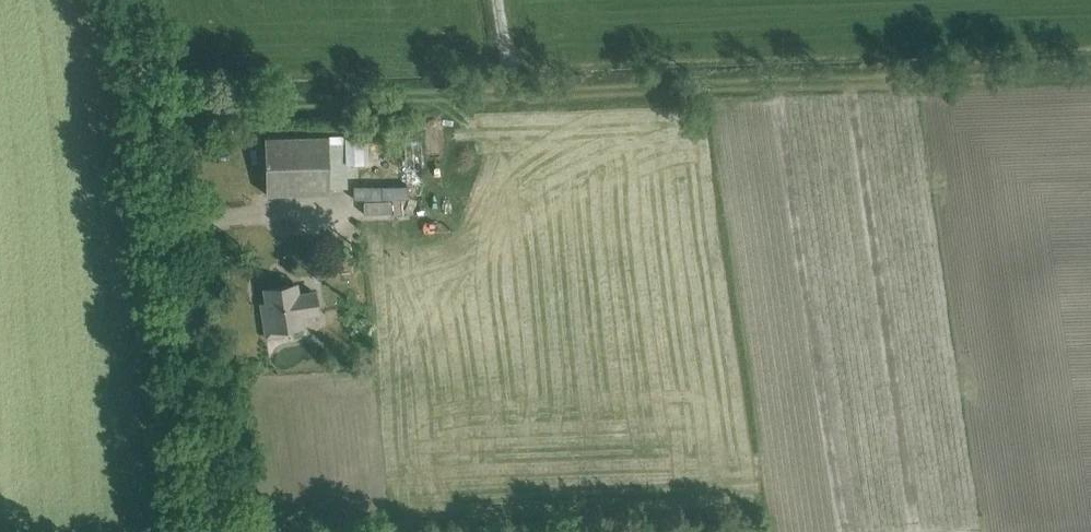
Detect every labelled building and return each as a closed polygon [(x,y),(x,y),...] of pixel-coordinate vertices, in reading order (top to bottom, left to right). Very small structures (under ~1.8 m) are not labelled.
[(267,193),(331,192),(331,189),(348,189),(347,134),(329,135),(265,136),(267,193)] [(403,138),(405,184),(424,183),(423,137),(403,138)] [(297,292),(295,283),(266,288),(269,310),(263,311),(267,337),(281,335),(280,328),(302,325),(300,314),(319,311),(316,289),(297,292)]
